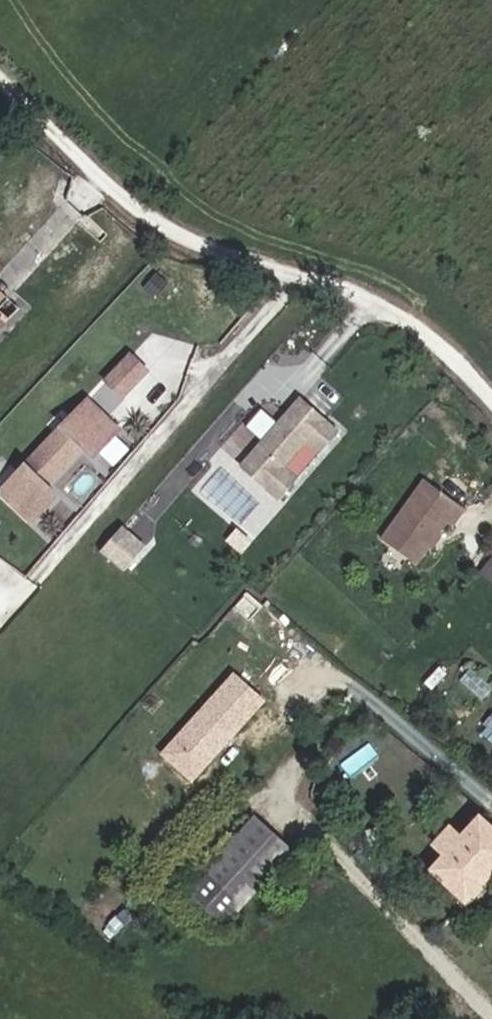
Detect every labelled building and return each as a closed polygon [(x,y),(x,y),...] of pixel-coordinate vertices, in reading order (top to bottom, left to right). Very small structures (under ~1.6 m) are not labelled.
[(129,395),(153,371),(136,356),(113,380),(129,395)] [(99,457),(124,430),(93,401),(7,492),(38,521),(62,495),(51,485),(88,446),(99,457)] [(284,468),(307,441),(321,452),(337,431),(309,407),(299,419),(290,411),(243,468),(281,499),(297,479),(284,468)] [(423,488),(378,546),(412,571),(444,529),(449,533),(462,517),(423,488)] [(120,523),(99,550),(125,571),(147,544),(120,523)] [(491,586),(491,566),(486,561),(474,577),(490,589),(491,586)] [(193,781),(266,699),(232,669),(159,752),(193,781)] [(187,892),(225,925),(293,851),(255,817),(187,892)] [(467,901),(491,873),(491,830),(479,819),(462,840),(450,830),(436,845),(448,855),(433,871),(467,901)]
